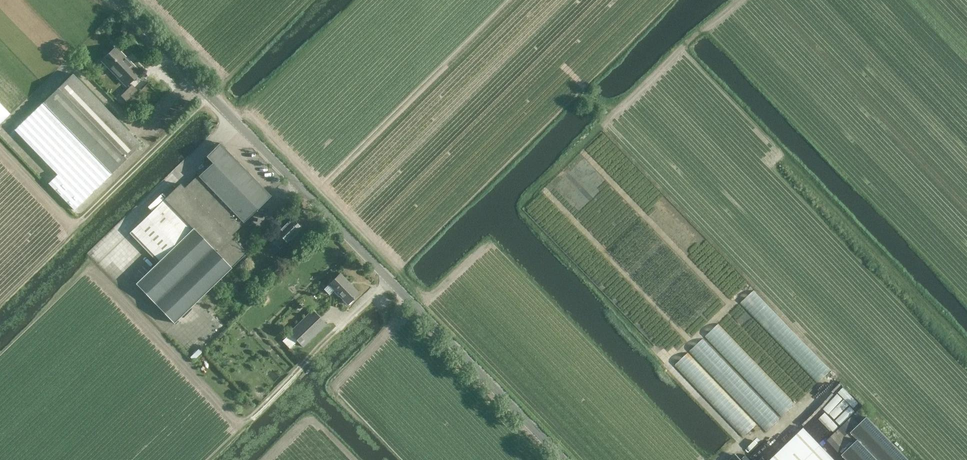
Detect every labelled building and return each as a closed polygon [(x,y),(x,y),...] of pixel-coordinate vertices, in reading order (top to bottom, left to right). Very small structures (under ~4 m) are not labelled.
[(138,72),(115,49),(104,60),(126,83),(138,72)] [(141,144),(122,125),(72,73),(42,102),(14,129),(57,174),(48,183),(74,209),(111,173),(141,144)] [(132,84),(120,95),(126,101),(138,90),(132,84)] [(10,112),(0,102),(0,122),(10,112)] [(270,195),(220,143),(206,156),(212,163),(198,176),(198,175),(184,188),(180,184),(164,199),(130,232),(129,233),(157,262),(135,283),(174,323),(231,267),(247,252),(232,238),(230,236),(243,222),(270,195)] [(287,242),(302,227),(292,218),(287,223),(282,218),(272,226),(277,232),(287,242)] [(359,293),(340,273),(328,284),(348,304),(359,293)] [(818,381),(831,368),(754,288),(740,301),(818,381)] [(738,341),(796,401),(816,382),(764,327),(760,330),(738,307),(731,314),(739,322),(732,328),(740,337),(742,335),(743,336),(738,341)] [(303,346),(326,324),(312,310),(289,332),(290,333),(282,340),(290,348),(297,341),(303,346)] [(705,335),(781,416),(795,403),(719,322),(705,335)] [(704,337),(690,349),(765,430),(779,418),(704,337)] [(675,364),(743,435),(756,423),(688,351),(675,364)] [(840,413),(846,419),(861,403),(844,386),(828,401),(835,407),(840,402),(846,408),(840,413)] [(826,402),(812,418),(817,423),(831,407),(826,402)] [(838,416),(823,430),(828,435),(843,422),(838,416)] [(867,416),(850,432),(857,439),(842,454),(847,459),(909,459),(867,416)] [(819,443),(804,427),(769,459),(835,459),(819,443)]
